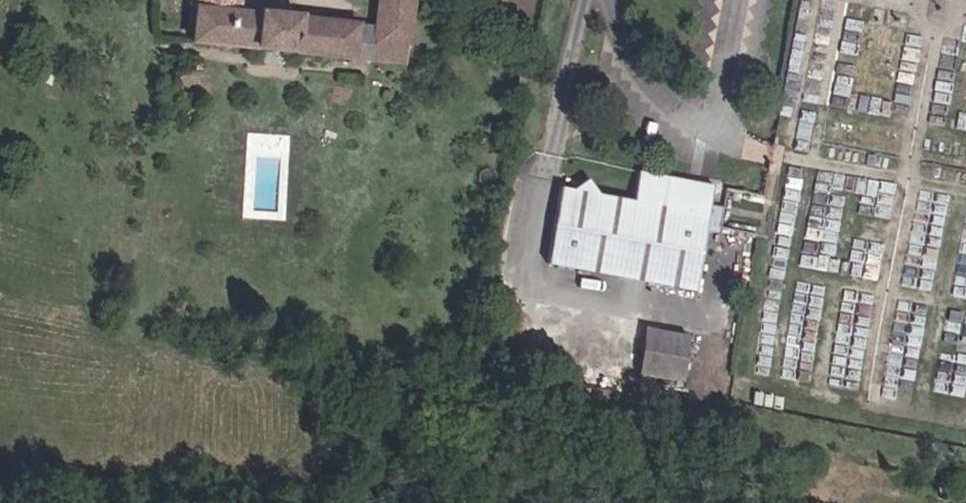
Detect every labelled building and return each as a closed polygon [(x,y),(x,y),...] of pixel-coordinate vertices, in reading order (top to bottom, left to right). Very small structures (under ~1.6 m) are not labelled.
[(358,25),(232,13),(233,0),(193,0),(190,39),(356,55),(358,25)] [(370,26),(367,55),(371,56),(402,59),(408,0),(372,0),(370,26)] [(358,25),(356,55),(367,55),(370,26),(369,26),(358,25)] [(714,182),(640,171),(635,198),(604,192),(590,179),(578,190),(564,188),(552,266),(700,289),(714,186),(714,182)] [(628,374),(670,381),(678,335),(637,328),(628,374)]
